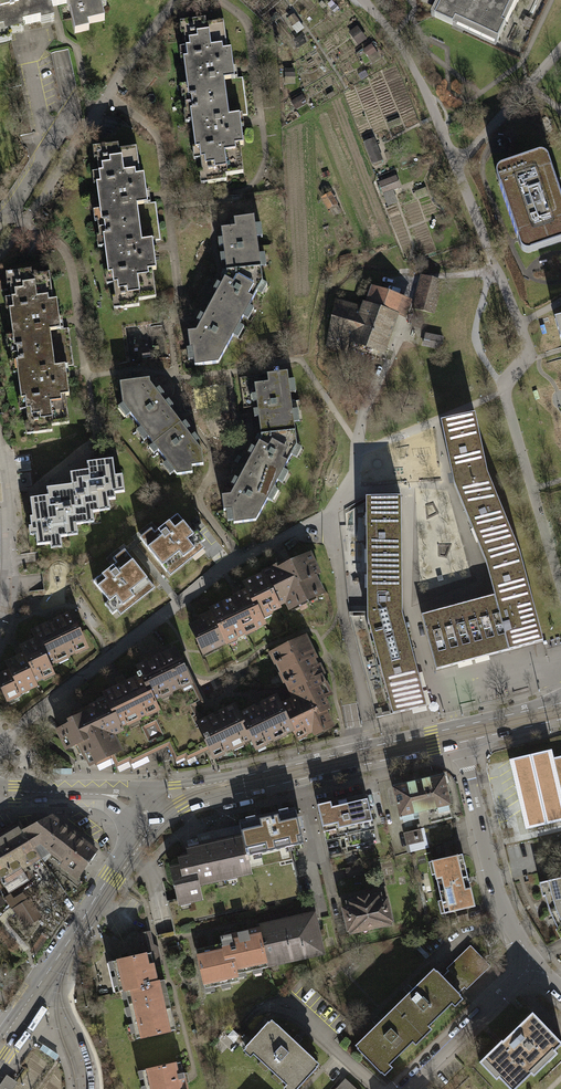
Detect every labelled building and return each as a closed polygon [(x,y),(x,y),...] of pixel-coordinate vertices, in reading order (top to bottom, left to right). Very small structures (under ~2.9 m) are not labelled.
[(67,3),(66,0),(0,0),(0,37),(11,35),(10,28),(26,25),(41,22),(40,19),(53,16),(51,7),(54,6),(67,3)] [(67,3),(70,3),(72,11),(69,11),(74,33),(89,29),(88,23),(104,19),(101,4),(97,5),(96,0),(66,0),(67,3)] [(429,17),(447,26),(450,20),(492,41),(500,26),(496,24),(508,0),(438,0),(429,17)] [(291,14),(287,17),(293,25),(298,22),(291,14)] [(205,19),(179,21),(181,33),(184,33),(186,47),(178,48),(179,59),(184,59),(186,86),(178,87),(179,98),(182,97),(184,111),(181,111),(183,125),(191,124),(194,149),(191,149),(192,160),(201,159),(202,172),(197,172),(198,184),(227,181),(226,175),(244,173),(241,143),(243,143),(241,122),(240,114),(228,115),(224,78),(235,77),(234,71),(232,47),(227,48),(224,22),(206,24),(205,19)] [(357,26),(351,31),(358,40),(364,36),(357,26)] [(372,137),(362,142),(373,164),(383,159),(372,137)] [(116,143),(91,146),(93,157),(95,156),(97,171),(91,172),(93,185),(96,184),(100,210),(91,211),(92,221),(96,220),(98,236),(95,236),(97,246),(104,245),(108,272),(103,272),(105,283),(113,282),(116,297),(111,298),(113,308),(138,304),(137,299),(155,296),(151,267),(156,266),(153,247),(152,241),(158,240),(153,203),(148,203),(147,195),(144,171),(139,172),(136,146),(117,149),(116,143)] [(498,167),(496,170),(495,173),(496,178),(517,242),(518,246),(520,250),(524,251),(529,251),(560,241),(560,204),(560,202),(558,196),(556,188),(553,180),(545,157),(543,154),(537,154),(498,167)] [(396,174),(378,182),(387,205),(398,200),(394,189),(401,187),(396,174)] [(330,191),(321,197),(334,216),(341,211),(337,204),(338,203),(330,191)] [(265,284),(261,282),(259,266),(265,265),(264,253),(258,254),(256,236),(261,235),(260,224),(253,225),(253,216),(233,218),(233,227),(220,228),(221,238),(217,238),(218,246),(222,246),(223,253),(218,253),(218,257),(219,262),(224,261),(225,270),(221,271),(218,276),(222,278),(220,283),(216,281),(215,284),(212,289),(216,290),(203,316),(198,313),(196,316),(194,321),(198,323),(195,330),(187,332),(189,348),(185,349),(187,360),(193,359),(194,365),(217,361),(231,335),(237,338),(243,327),(237,324),(242,316),(248,319),(254,308),(249,305),(256,292),(260,294),(265,284)] [(10,295),(2,296),(4,307),(8,306),(13,345),(15,345),(17,358),(14,358),(19,397),(17,398),(18,409),(24,408),(26,421),(23,422),(25,432),(50,429),(49,423),(68,421),(64,393),(68,393),(65,371),(67,371),(66,365),(72,364),(67,327),(59,328),(55,296),(51,296),(47,270),(29,273),(28,267),(4,270),(5,281),(8,281),(10,295)] [(421,274),(412,309),(433,314),(441,280),(421,274)] [(334,298),(321,346),(344,353),(348,340),(386,352),(398,314),(405,316),(411,297),(371,285),(366,301),(362,299),(360,305),(334,298)] [(442,336),(424,332),(421,346),(440,349),(442,336)] [(258,415),(261,436),(295,432),(293,420),(300,419),(298,406),(292,407),(289,391),(295,390),(293,378),(288,378),(287,370),(266,373),(238,377),(243,408),(253,407),(254,412),(254,415),(258,415)] [(123,404),(153,443),(179,422),(149,383),(150,379),(119,383),(123,404)] [(542,643),(519,553),(486,474),(473,415),(439,422),(444,450),(451,485),(466,521),(483,562),(489,586),(492,596),(441,609),(419,615),(434,671),(501,653),(542,643)] [(201,449),(179,422),(153,443),(176,475),(192,474),(191,466),(203,465),(201,449)] [(251,453),(242,472),(273,487),(277,479),(282,482),(288,470),(283,468),(290,453),(295,455),(300,445),(296,443),(295,432),(261,436),(256,446),(251,443),(250,447),(247,451),(251,453)] [(47,494),(29,496),(31,515),(28,515),(29,525),(27,526),(28,534),(35,533),(36,543),(48,542),(49,546),(60,545),(59,535),(76,533),(75,522),(93,520),(91,509),(108,507),(107,498),(114,497),(113,490),(123,489),(121,474),(113,475),(111,458),(86,460),(87,469),(69,471),(70,483),(46,486),(47,494)] [(277,489),(273,487),(242,472),(238,477),(234,475),(233,478),(230,483),(234,485),(229,494),(221,496),(222,511),(231,510),(233,522),(256,518),(267,497),(272,500),(277,489)] [(366,498),(366,565),(384,565),(384,568),(388,568),(388,570),(402,569),(401,516),(401,497),(366,498)] [(192,535),(175,515),(156,531),(153,534),(149,529),(137,539),(165,572),(203,541),(196,532),(192,535)] [(101,605),(109,615),(149,584),(123,551),(112,560),(115,564),(113,565),(91,583),(106,601),(101,605)] [(188,626),(203,657),(226,646),(226,648),(238,642),(238,641),(245,637),(246,638),(259,632),(258,631),(267,627),(264,620),(273,616),(272,615),(282,610),(280,607),(286,604),(289,612),(326,594),(318,577),(322,575),(312,553),(287,565),(285,559),(277,563),(278,564),(261,572),(262,574),(242,584),(245,591),(232,597),(233,598),(209,610),(210,611),(197,617),(198,621),(188,626)] [(366,565),(367,615),(402,615),(402,598),(402,569),(388,570),(388,568),(384,568),(384,565),(366,565)] [(0,671),(0,691),(6,703),(18,697),(18,695),(36,687),(34,683),(52,674),(49,666),(87,648),(70,611),(30,630),(33,638),(17,646),(21,653),(2,662),(6,669),(0,671)] [(376,718),(393,714),(367,620),(367,615),(349,616),(376,716),(376,718)] [(415,661),(402,615),(367,615),(367,620),(393,714),(427,706),(422,690),(418,675),(415,661)] [(200,718),(195,721),(207,747),(213,758),(229,750),(230,753),(251,743),(255,751),(272,742),(292,733),(296,741),(312,733),(314,736),(334,726),(327,710),(331,709),(325,698),(332,694),(318,664),(303,634),(268,651),(288,692),(290,697),(281,701),(278,693),(258,703),(238,712),(234,702),(215,711),(200,718)] [(139,677),(150,700),(189,681),(175,650),(135,669),(139,677)] [(120,728),(120,727),(140,718),(155,711),(150,700),(139,677),(103,694),(107,701),(120,728)] [(199,701),(189,681),(150,700),(155,711),(170,743),(177,758),(187,753),(188,757),(204,749),(189,717),(195,714),(191,705),(199,701)] [(93,763),(113,753),(121,750),(113,735),(122,731),(120,727),(120,728),(107,701),(100,704),(99,702),(83,709),(85,714),(69,721),(71,725),(57,731),(66,749),(79,743),(85,754),(89,752),(93,763)] [(207,747),(195,721),(200,718),(197,713),(195,714),(189,717),(204,749),(207,747)] [(144,728),(140,718),(120,727),(122,731),(113,735),(121,750),(113,753),(118,763),(130,757),(132,760),(144,754),(148,743),(143,732),(144,728)] [(513,760),(529,828),(560,820),(560,758),(550,760),(548,752),(513,760)] [(444,776),(393,788),(399,817),(418,812),(421,824),(421,825),(437,821),(436,817),(447,815),(445,806),(451,805),(444,776)] [(366,794),(317,805),(324,832),(336,829),(337,836),(347,834),(349,846),(377,840),(366,794)] [(296,811),(240,824),(241,832),(243,838),(244,845),(246,851),(289,841),(290,845),(303,842),(296,811)] [(96,851),(52,817),(24,831),(39,854),(47,849),(64,862),(61,866),(77,878),(96,851)] [(9,893),(29,880),(22,868),(40,857),(39,854),(24,831),(19,824),(0,835),(0,879),(9,893)] [(426,848),(421,825),(421,824),(418,825),(419,829),(406,832),(411,852),(426,848)] [(187,850),(189,857),(179,859),(181,866),(183,877),(196,874),(199,885),(216,881),(215,877),(236,872),(236,876),(251,873),(247,856),(246,851),(244,845),(243,838),(241,832),(198,841),(200,847),(187,850)] [(458,840),(443,844),(447,858),(462,855),(458,840)] [(447,858),(429,862),(432,875),(435,874),(441,901),(439,901),(441,914),(474,906),(463,855),(462,855),(447,858)] [(362,865),(346,868),(348,877),(364,873),(362,865)] [(183,877),(181,866),(171,868),(175,883),(174,884),(174,889),(176,889),(178,900),(189,897),(190,901),(202,899),(199,885),(196,874),(183,877)] [(555,924),(558,929),(559,931),(560,930),(560,878),(542,882),(542,883),(542,884),(546,883),(549,895),(545,896),(545,897),(547,904),(550,914),(555,924)] [(542,883),(540,884),(543,898),(545,897),(545,896),(549,895),(546,883),(542,884),(542,883)] [(347,902),(348,907),(343,908),(348,930),(392,921),(387,898),(381,900),(380,895),(368,897),(368,896),(358,898),(359,899),(347,902)] [(29,899),(21,904),(27,913),(19,919),(24,927),(33,921),(32,918),(39,914),(29,899)] [(27,913),(21,904),(13,909),(19,919),(27,913)] [(322,949),(314,914),(288,920),(289,922),(283,923),(282,921),(257,927),(258,929),(259,928),(266,962),(267,961),(277,959),(278,963),(311,956),(310,952),(322,949)] [(267,961),(266,962),(259,928),(258,929),(221,937),(222,945),(224,945),(225,948),(216,950),(217,954),(211,955),(209,947),(196,950),(205,987),(214,985),(214,987),(221,985),(221,983),(229,981),(230,983),(239,981),(237,972),(245,971),(245,973),(253,971),(253,969),(261,967),(261,969),(268,967),(267,961)] [(145,984),(155,982),(158,982),(154,966),(161,964),(158,948),(153,944),(150,932),(140,934),(140,938),(121,942),(122,947),(118,948),(119,952),(112,954),(114,961),(110,962),(116,993),(127,990),(145,987),(145,984)] [(446,969),(448,971),(465,988),(466,989),(490,966),(470,945),(446,969)] [(402,1005),(397,1010),(421,1034),(423,1036),(428,1032),(425,1029),(453,1002),(456,1005),(463,998),(459,993),(442,976),(437,971),(430,978),(427,976),(410,992),(399,1003),(402,1005)] [(448,971),(442,976),(459,993),(465,988),(448,971)] [(156,986),(155,982),(145,984),(145,987),(127,990),(129,998),(127,998),(129,1007),(131,1007),(133,1015),(131,1016),(133,1024),(135,1024),(137,1032),(135,1033),(136,1039),(175,1030),(173,1018),(165,1019),(163,1013),(166,1013),(160,985),(156,986)] [(423,1036),(421,1034),(397,1010),(393,1014),(390,1012),(378,1023),(362,1039),(365,1041),(357,1049),(383,1075),(391,1068),(388,1065),(416,1038),(418,1041),(423,1036)] [(484,1057),(500,1075),(498,1077),(510,1088),(516,1088),(532,1073),(530,1071),(553,1049),(555,1051),(560,1045),(560,1041),(533,1012),(503,1041),(502,1040),(484,1057)] [(243,1049),(249,1055),(251,1052),(289,1087),(287,1088),(297,1088),(318,1067),(312,1062),(315,1059),(277,1024),(274,1027),(269,1021),(245,1047),(243,1049)] [(181,1062),(144,1070),(145,1077),(143,1078),(145,1086),(147,1086),(148,1088),(187,1088),(181,1062)] [(7,1077),(0,1086),(0,1088),(11,1088),(15,1083),(7,1077)] [(345,1078),(335,1088),(357,1088),(345,1078)]
